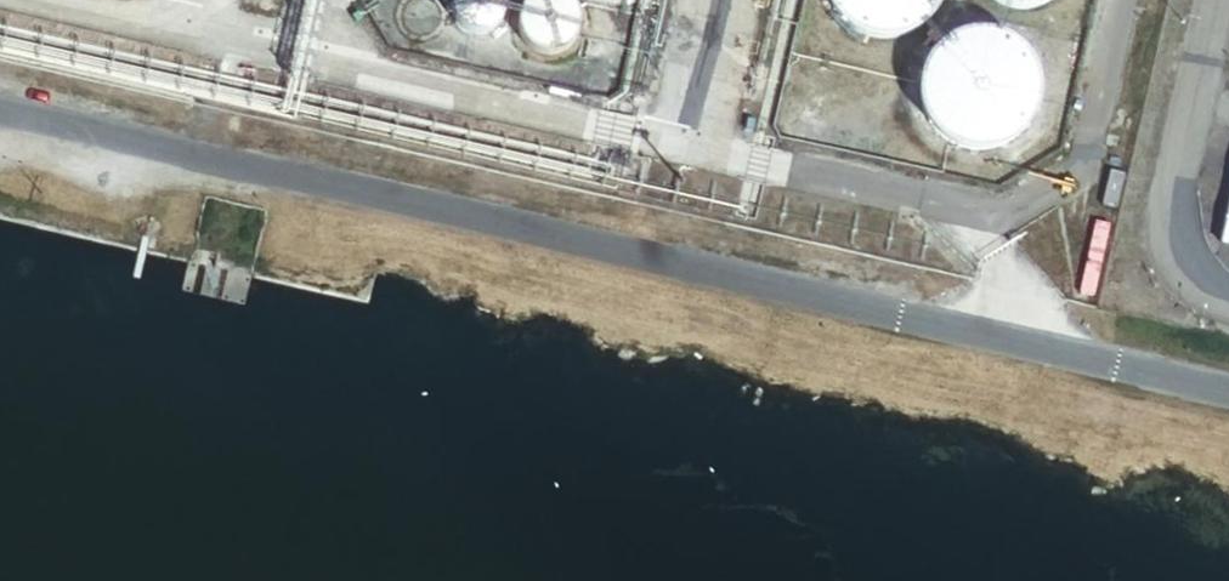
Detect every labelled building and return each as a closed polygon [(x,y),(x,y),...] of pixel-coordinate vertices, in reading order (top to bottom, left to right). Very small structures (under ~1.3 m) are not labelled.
[(500,15),(499,9),(497,3),(494,0),(458,0),(456,2),(454,8),(452,14),(453,20),(454,26),(458,31),(462,35),(467,38),(473,39),(479,40),(485,38),(490,35),(495,31),(498,26),(500,20),(500,15)] [(824,2),(827,10),(830,17),(834,23),(839,29),(844,35),(850,39),(857,43),(864,46),(872,48),(879,49),(887,49),(894,48),(902,46),(909,43),(916,40),(922,35),(928,30),(933,24),(937,18),(940,11),(943,4),(943,0),(824,0),(824,2)] [(984,1),(989,5),(995,8),(1001,10),(1006,12),(1013,13),(1019,13),(1025,12),(1031,10),(1037,8),(1042,5),(1048,2),(1049,0),(983,0),(984,1)] [(581,30),(580,22),(576,15),(572,10),(566,5),(559,2),(551,1),(544,2),(536,5),(530,9),(525,15),(522,22),(520,30),(521,37),(523,45),(527,51),(532,56),(539,60),(547,62),(554,62),(561,60),(569,56),(574,51),(578,45),(581,38),(581,30)] [(1042,102),(1042,95),(1041,86),(1038,80),(1035,73),(1031,66),(1026,60),(1021,55),(1015,50),(1008,46),(1001,44),(993,42),(986,41),(978,40),(970,41),(963,43),(956,46),(949,49),(943,54),(937,59),(932,65),(928,72),(925,78),(922,86),(921,93),(920,101),(921,109),(922,116),(924,123),(927,130),(931,137),(936,143),(942,148),(948,153),(955,156),(962,159),(969,161),(977,162),(985,162),(992,161),(1000,160),(1007,157),(1014,153),(1020,149),(1026,143),(1031,137),(1035,131),(1038,125),(1040,117),(1042,110),(1042,102)] [(1218,249),(1228,252),(1228,199),(1218,249)]
